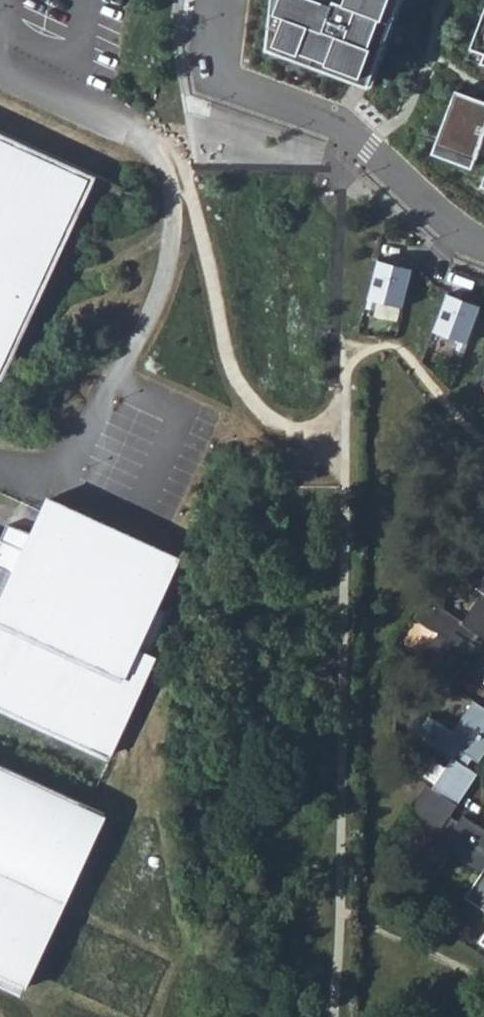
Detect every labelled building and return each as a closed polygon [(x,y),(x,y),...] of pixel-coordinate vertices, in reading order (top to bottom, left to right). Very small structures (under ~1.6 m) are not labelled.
[(404,0),(274,0),(270,40),(286,46),(282,55),(371,88),(404,0)] [(472,49),(483,53),(483,16),(472,49)] [(286,46),(270,40),(269,50),(282,55),(286,46)] [(472,49),(467,62),(482,64),(483,60),(483,53),(472,49)] [(456,92),(435,146),(475,161),(483,136),(483,102),(456,92)] [(4,360),(88,178),(128,197),(136,179),(0,117),(0,358),(4,360)] [(475,161),(435,146),(432,155),(472,170),(475,161)] [(413,269),(378,260),(369,299),(377,301),(403,308),(413,269)] [(481,306),(448,294),(434,331),(459,340),(468,343),(481,306)] [(377,301),(369,299),(366,309),(374,311),(377,301)] [(468,343),(459,340),(456,350),(464,352),(468,343)] [(129,750),(172,654),(166,651),(185,608),(174,603),(196,554),(64,495),(47,530),(22,519),(15,534),(0,527),(0,691),(129,750)] [(483,594),(464,623),(428,599),(415,617),(439,633),(419,664),(450,686),(476,647),(470,642),(476,633),(483,639),(483,594)] [(433,789),(457,805),(478,775),(468,767),(474,759),(479,763),(483,756),(483,708),(474,702),(453,733),(430,717),(418,736),(452,759),(433,789)] [(47,974),(126,804),(0,746),(0,952),(47,974)] [(482,873),(483,870),(483,830),(463,816),(458,822),(450,816),(457,805),(433,789),(427,785),(411,810),(439,829),(416,863),(435,877),(451,853),(482,873)] [(482,873),(466,898),(483,910),(483,870),(482,873)]
